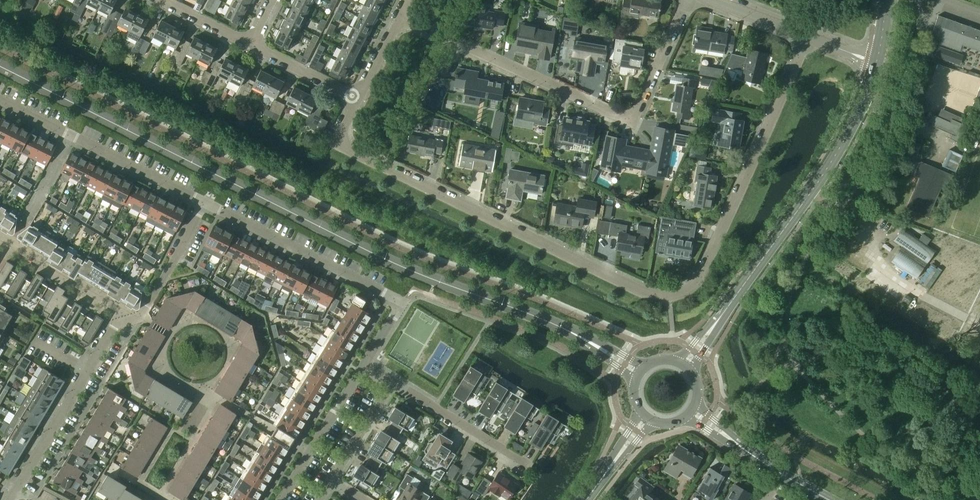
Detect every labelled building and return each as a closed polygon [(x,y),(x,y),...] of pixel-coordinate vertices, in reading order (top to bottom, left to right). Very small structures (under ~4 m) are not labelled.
[(76,13),(83,0),(75,0),(69,10),(76,13)] [(99,9),(104,0),(83,0),(76,13),(80,16),(87,3),(99,9)] [(96,15),(106,20),(101,31),(107,34),(118,13),(111,10),(116,0),(104,0),(99,9),(96,15)] [(205,7),(211,10),(215,0),(208,0),(205,7)] [(231,5),(245,12),(244,13),(246,14),(250,6),(250,5),(249,6),(248,6),(249,2),(250,1),(248,0),(233,0),(231,5)] [(291,6),(292,5),(293,6),(291,9),(306,16),(311,6),(300,0),(293,0),(291,6)] [(363,5),(378,13),(379,14),(383,6),(383,5),(382,6),(381,6),(383,2),(379,0),(366,0),(363,5)] [(622,15),(629,16),(638,18),(639,14),(659,17),(661,0),(624,0),(622,15)] [(468,9),(467,18),(465,24),(493,29),(494,24),(503,25),(506,13),(495,11),(495,13),(488,12),(489,6),(474,4),(473,9),(468,9)] [(231,5),(225,17),(231,20),(228,25),(236,29),(239,24),(240,25),(245,16),(244,16),(244,17),(242,16),(244,13),(245,12),(231,5)] [(363,5),(358,16),(362,18),(372,23),(372,24),(374,24),(378,16),(377,17),(376,16),(378,13),(363,5)] [(344,9),(339,6),(336,12),(342,14),(344,9)] [(118,24),(130,30),(138,14),(126,8),(122,15),(118,13),(107,34),(112,37),(118,24)] [(289,8),(285,16),(286,17),(286,16),(287,16),(286,20),(300,27),(306,16),(291,9),(289,8)] [(138,14),(130,30),(140,36),(148,19),(138,14)] [(931,33),(941,37),(939,43),(959,50),(961,43),(979,50),(979,29),(937,14),(931,33)] [(358,16),(353,27),(367,34),(368,35),(373,27),(372,27),(372,28),(370,27),(372,24),(372,23),(362,18),(358,16)] [(563,17),(561,29),(571,31),(577,32),(579,23),(567,17),(563,17)] [(284,19),(280,27),(281,27),(282,27),(280,31),(295,38),(300,27),(286,20),(284,19)] [(154,37),(165,42),(174,26),(162,20),(154,37)] [(520,23),(519,28),(516,46),(540,51),(539,57),(549,59),(554,35),(537,32),(538,26),(520,23)] [(174,26),(165,42),(177,48),(185,32),(174,26)] [(353,27),(347,37),(362,45),(361,45),(363,46),(367,38),(366,38),(365,38),(367,34),(353,27)] [(334,31),(328,28),(325,33),(331,36),(334,31)] [(698,28),(695,46),(708,49),(716,51),(715,57),(723,58),(725,49),(733,50),(735,37),(727,36),(727,34),(708,31),(708,29),(698,28)] [(279,30),(274,38),(275,38),(275,37),(277,38),(275,42),(289,49),(295,38),(280,31),(279,30)] [(133,51),(139,54),(146,40),(139,37),(133,51)] [(182,52),(181,52),(176,63),(181,66),(187,55),(188,53),(199,59),(207,43),(196,37),(192,44),(187,42),(182,52)] [(347,37),(342,48),(356,55),(356,56),(358,57),(362,48),(361,48),(361,49),(360,48),(361,45),(362,45),(347,37)] [(577,37),(573,59),(577,59),(575,71),(583,73),(594,75),(596,63),(603,64),(604,60),(607,46),(612,47),(613,39),(605,37),(604,42),(577,37)] [(613,59),(612,62),(621,63),(621,65),(641,69),(645,49),(642,49),(643,43),(637,42),(625,40),(616,39),(614,49),(613,59)] [(150,43),(146,40),(139,54),(142,55),(143,53),(145,53),(150,43)] [(218,48),(207,43),(199,59),(210,65),(218,48)] [(308,59),(314,47),(308,45),(303,56),(308,59)] [(342,48),(336,59),(351,66),(351,67),(352,67),(356,59),(356,60),(354,59),(356,56),(356,55),(342,48)] [(176,63),(181,52),(176,49),(170,60),(176,63)] [(317,63),(323,52),(317,49),(312,60),(317,63)] [(743,70),(741,76),(758,80),(761,68),(764,69),(768,55),(752,51),(750,58),(732,53),(726,66),(743,70)] [(212,73),(207,84),(212,87),(218,76),(217,76),(218,74),(230,80),(238,64),(226,58),(222,65),(217,63),(212,73)] [(336,59),(329,75),(340,80),(342,76),(345,77),(347,78),(351,70),(350,71),(349,70),(351,67),(351,66),(336,59)] [(235,98),(240,101),(245,90),(251,80),(245,77),(249,69),(238,64),(230,80),(241,86),(235,98)] [(712,67),(710,76),(720,78),(723,69),(712,67)] [(464,93),(501,99),(504,84),(477,79),(478,72),(458,69),(455,86),(465,87),(464,93)] [(201,81),(207,84),(212,73),(211,73),(207,71),(201,81)] [(253,87),(265,93),(273,76),(262,71),(253,87)] [(273,76),(265,93),(276,98),(285,82),(273,76)] [(677,85),(673,110),(676,111),(675,117),(676,117),(677,117),(681,118),(688,119),(689,112),(688,112),(692,88),(695,88),(696,80),(683,78),(682,85),(677,85)] [(709,86),(708,88),(715,91),(720,80),(712,79),(709,86)] [(287,103),(298,109),(307,93),(295,87),(287,103)] [(251,93),(245,90),(240,101),(245,104),(251,93)] [(307,93),(298,109),(310,115),(315,118),(311,126),(322,132),(328,121),(319,117),(323,110),(315,105),(318,99),(307,93)] [(432,93),(427,102),(438,108),(443,99),(432,93)] [(544,102),(520,98),(516,124),(531,127),(532,122),(546,125),(549,110),(542,109),(544,102)] [(275,113),(281,102),(275,99),(269,110),(274,113),(275,113)] [(286,105),(281,102),(275,113),(274,113),(272,118),(277,121),(286,105)] [(725,122),(721,145),(739,148),(743,121),(740,120),(741,114),(715,110),(713,120),(725,122)] [(932,114),(928,123),(951,134),(949,138),(961,143),(970,123),(963,120),(962,123),(951,118),(949,121),(943,118),(932,114)] [(577,120),(566,118),(564,126),(559,126),(556,142),(572,145),(573,141),(590,144),(593,128),(587,127),(588,122),(583,121),(584,119),(577,118),(577,120)] [(2,142),(12,123),(2,119),(0,124),(0,141),(2,142)] [(442,120),(441,129),(449,130),(451,121),(442,120)] [(2,142),(11,147),(21,128),(12,123),(2,142)] [(493,124),(490,135),(498,139),(501,126),(493,124)] [(656,127),(651,151),(652,151),(648,169),(648,172),(666,176),(674,131),(656,127)] [(11,147),(20,151),(30,132),(21,128),(11,147)] [(20,151),(29,156),(38,137),(30,132),(20,151)] [(434,151),(441,153),(444,139),(436,138),(435,140),(410,135),(407,150),(433,155),(434,151)] [(652,151),(651,151),(624,146),(626,139),(608,136),(602,168),(617,171),(618,163),(648,169),(652,151)] [(29,156),(37,160),(47,141),(38,137),(29,156)] [(47,141),(37,160),(46,164),(56,145),(47,141)] [(459,166),(493,172),(496,150),(463,144),(459,166)] [(506,147),(503,161),(510,163),(512,149),(506,147)] [(691,147),(690,157),(705,159),(707,149),(691,147)] [(949,149),(941,166),(954,172),(962,155),(949,149)] [(70,176),(80,157),(71,153),(61,172),(70,176)] [(70,176),(79,181),(88,162),(80,157),(70,176)] [(953,175),(948,173),(925,163),(919,161),(913,176),(918,178),(906,207),(929,217),(941,188),(946,190),(953,175)] [(79,181),(87,185),(97,166),(88,162),(79,181)] [(573,166),(572,173),(587,176),(590,164),(582,162),(581,167),(573,166)] [(697,181),(694,205),(712,208),(717,176),(710,175),(711,167),(698,165),(695,181),(697,181)] [(87,185),(96,189),(105,170),(97,166),(87,185)] [(96,189),(104,193),(114,175),(105,170),(96,189)] [(523,190),(541,194),(544,175),(510,170),(507,188),(508,188),(506,198),(521,201),(523,190)] [(123,179),(114,175),(104,193),(101,199),(111,203),(123,179)] [(132,184),(123,179),(111,203),(120,208),(123,203),(132,184)] [(123,203),(131,207),(141,188),(132,184),(123,203)] [(131,207),(140,211),(149,192),(141,188),(131,207)] [(140,211),(148,216),(158,197),(149,192),(140,211)] [(167,201),(158,197),(148,216),(146,221),(155,225),(158,220),(167,201)] [(553,203),(553,205),(556,206),(554,222),(582,227),(584,215),(584,213),(589,214),(589,216),(589,217),(594,218),(596,202),(578,199),(576,207),(553,203)] [(69,213),(72,208),(74,205),(69,201),(66,205),(64,209),(69,213)] [(176,206),(167,201),(158,220),(155,225),(164,230),(176,206)] [(174,234),(176,229),(186,211),(176,206),(164,230),(174,234)] [(15,232),(17,217),(8,211),(0,224),(0,228),(10,234),(11,234),(12,234),(13,234),(14,234),(14,233),(15,233),(15,232)] [(70,222),(75,225),(77,226),(80,222),(73,218),(70,222)] [(596,233),(610,235),(620,237),(618,246),(622,247),(622,250),(641,254),(644,238),(648,239),(650,227),(638,225),(635,236),(626,235),(628,225),(598,220),(596,233)] [(103,233),(106,228),(108,224),(103,221),(100,225),(97,229),(103,233)] [(670,224),(669,228),(667,241),(668,241),(666,255),(689,259),(693,240),(680,237),(681,233),(691,234),(692,228),(676,226),(670,224)] [(18,238),(19,239),(31,246),(40,231),(30,225),(18,234),(18,235),(17,236),(17,237),(18,238)] [(212,254),(224,230),(214,225),(202,249),(212,254)] [(40,252),(49,236),(51,233),(42,227),(40,231),(31,246),(40,252)] [(117,235),(116,235),(119,231),(114,228),(109,236),(114,240),(117,235)] [(898,250),(893,257),(898,260),(894,266),(902,271),(903,269),(916,278),(934,251),(913,237),(915,235),(907,229),(897,243),(906,248),(902,253),(898,250)] [(233,234),(224,230),(212,254),(220,259),(223,253),(233,234)] [(223,253),(232,257),(241,239),(233,234),(223,253)] [(131,235),(128,242),(133,245),(137,238),(131,235)] [(49,257),(48,259),(59,242),(49,236),(40,252),(49,257)] [(232,257),(240,262),(250,243),(241,239),(232,257)] [(56,266),(66,251),(68,247),(59,242),(48,259),(47,260),(56,266)] [(240,262),(249,266),(258,247),(250,243),(240,262)] [(249,266),(258,270),(267,252),(258,247),(249,266)] [(56,266),(66,272),(75,256),(66,251),(56,266)] [(258,270),(266,275),(276,256),(267,252),(258,270)] [(77,253),(75,256),(66,272),(75,278),(76,276),(76,275),(86,258),(77,253)] [(77,274),(86,279),(98,261),(88,255),(86,258),(76,275),(76,276),(77,274)] [(266,275),(275,279),(284,260),(276,256),(266,275)] [(275,279),(283,283),(293,264),(284,260),(275,279)] [(17,274),(9,269),(11,264),(12,265),(12,264),(6,261),(0,271),(0,287),(3,281),(10,285),(10,286),(18,274),(17,274)] [(86,279),(95,285),(107,266),(98,261),(86,279)] [(283,283),(281,288),(290,292),(292,288),(293,288),(302,269),(293,264),(283,283)] [(105,291),(114,275),(116,272),(107,266),(95,285),(105,291)] [(17,289),(24,294),(31,282),(23,277),(25,273),(26,273),(26,272),(20,269),(17,274),(18,274),(10,286),(10,285),(4,295),(11,300),(17,289)] [(293,288),(302,292),(311,274),(302,269),(293,288)] [(36,305),(48,286),(48,285),(47,286),(39,281),(41,277),(42,277),(42,276),(36,273),(31,282),(24,294),(20,299),(27,303),(33,293),(40,298),(36,305)] [(302,292),(310,297),(320,278),(311,274),(302,292)] [(105,291),(114,296),(123,281),(114,275),(105,291)] [(310,297),(319,301),(328,282),(320,278),(310,297)] [(114,296),(123,301),(133,286),(123,281),(114,296)] [(328,282),(319,301),(328,306),(337,287),(328,282)] [(235,293),(239,286),(234,283),(230,290),(235,293)] [(239,286),(235,293),(241,296),(243,292),(246,286),(241,283),(239,286)] [(42,312),(48,316),(62,294),(64,290),(59,286),(58,287),(59,287),(56,291),(48,286),(36,305),(41,298),(48,302),(42,312)] [(140,308),(140,307),(142,292),(133,286),(123,301),(135,309),(136,309),(137,309),(138,309),(139,308),(140,308)] [(186,306),(195,312),(204,297),(195,291),(181,295),(184,307),(186,306)] [(67,297),(62,294),(48,316),(45,320),(52,324),(58,314),(65,318),(65,319),(72,307),(64,302),(66,297),(67,298),(67,297)] [(347,312),(365,324),(371,314),(360,308),(361,306),(362,307),(365,300),(356,294),(352,301),(355,302),(354,304),(353,303),(347,312)] [(911,298),(906,294),(902,300),(907,303),(911,298)] [(182,307),(184,307),(181,295),(167,298),(161,308),(176,317),(182,307)] [(195,312),(204,318),(214,302),(204,297),(195,312)] [(74,334),(75,334),(86,315),(86,314),(86,315),(77,310),(80,306),(81,305),(75,302),(72,307),(65,319),(65,318),(59,328),(66,332),(72,322),(79,327),(74,334)] [(204,318),(214,323),(223,308),(214,302),(204,318)] [(1,334),(6,325),(8,323),(13,315),(0,308),(0,333),(1,334)] [(176,317),(161,308),(156,316),(153,315),(152,318),(153,320),(153,321),(154,321),(169,330),(176,317)] [(214,323),(223,329),(232,314),(223,308),(214,323)] [(347,312),(341,322),(359,333),(365,324),(347,312)] [(223,329),(233,335),(242,319),(232,314),(223,329)] [(86,315),(75,334),(79,327),(86,331),(80,341),(87,345),(103,319),(97,315),(97,316),(95,320),(86,315),(87,315),(86,315)] [(242,340),(243,342),(255,339),(251,325),(242,319),(233,335),(242,340)] [(341,322),(336,330),(354,341),(359,333),(341,322)] [(142,339),(158,348),(165,335),(150,326),(147,326),(145,329),(147,330),(142,339)] [(348,350),(354,341),(336,330),(332,328),(327,337),(348,350)] [(327,337),(322,346),(343,359),(348,350),(327,337)] [(158,348),(142,339),(137,347),(135,346),(132,350),(135,351),(150,361),(158,348)] [(243,344),(238,353),(253,362),(258,353),(255,339),(243,342),(243,344)] [(322,346),(316,354),(338,367),(343,359),(322,346)] [(129,361),(133,375),(145,372),(144,370),(150,361),(135,351),(129,361)] [(238,353),(230,366),(248,377),(250,373),(248,371),(253,362),(238,353)] [(316,354),(311,363),(332,376),(338,367),(316,354)] [(25,370),(31,360),(24,356),(18,366),(25,370)] [(311,363),(306,372),(327,385),(332,376),(311,363)] [(487,376),(478,371),(471,366),(471,365),(453,394),(464,400),(464,401),(464,402),(471,391),(476,394),(487,376)] [(230,366),(222,378),(238,388),(243,379),(245,381),(248,377),(230,366)] [(43,368),(37,377),(42,380),(58,389),(64,380),(60,377),(43,368)] [(145,372),(133,375),(136,389),(146,395),(155,379),(145,374),(145,372)] [(306,372),(300,380),(322,393),(327,385),(306,372)] [(58,389),(42,380),(37,377),(32,386),(52,399),(58,389)] [(233,396),(238,388),(222,378),(215,391),(233,402),(235,397),(233,396)] [(155,379),(146,395),(155,400),(164,385),(155,379)] [(300,380),(295,389),(316,402),(322,393),(300,380)] [(489,417),(490,417),(495,408),(501,411),(513,392),(496,382),(497,381),(496,381),(479,409),(490,416),(489,417)] [(164,385),(155,400),(164,406),(174,391),(164,385)] [(32,386),(26,396),(47,408),(52,399),(32,386)] [(106,392),(103,398),(102,398),(120,409),(119,409),(125,412),(127,408),(122,405),(126,398),(107,387),(103,390),(106,392)] [(5,395),(9,397),(12,393),(8,390),(5,388),(2,393),(5,395)] [(295,389),(290,398),(311,411),(316,402),(295,389)] [(174,391),(164,406),(173,412),(183,396),(176,392),(174,391)] [(26,396),(21,405),(41,417),(47,408),(26,396)] [(183,396),(173,412),(176,413),(183,417),(192,402),(192,403),(192,402),(183,396)] [(116,415),(119,409),(120,409),(102,398),(103,398),(100,397),(97,400),(100,403),(97,408),(96,409),(113,419),(118,422),(121,419),(116,415)] [(531,419),(538,408),(522,398),(522,397),(504,425),(515,432),(515,433),(526,416),(531,419)] [(290,398),(284,406),(306,419),(311,411),(290,398)] [(213,417),(231,427),(233,423),(231,422),(236,413),(221,404),(213,417)] [(396,407),(389,418),(393,420),(389,426),(400,433),(404,427),(408,429),(414,418),(415,418),(411,416),(414,411),(403,404),(400,409),(395,406),(396,407)] [(21,405),(15,414),(36,426),(41,417),(21,405)] [(284,406),(279,415),(300,428),(306,419),(284,406)] [(94,413),(90,419),(107,429),(107,430),(112,433),(114,429),(109,426),(113,419),(96,409),(97,408),(94,407),(91,410),(94,413)] [(557,435),(564,424),(547,413),(548,413),(547,412),(530,441),(541,448),(540,449),(541,449),(551,432),(557,435)] [(15,414),(10,423),(30,436),(36,426),(15,414)] [(272,426),(270,429),(292,442),(293,440),(294,439),(294,438),(300,428),(279,415),(273,424),(272,426)] [(144,430),(160,439),(167,427),(150,416),(147,420),(149,422),(144,430)] [(87,423),(84,429),(101,440),(106,443),(108,439),(103,436),(107,430),(107,429),(90,419),(88,417),(85,421),(87,423)] [(213,417),(206,429),(221,438),(226,430),(228,431),(231,433),(233,430),(230,428),(231,427),(213,417)] [(25,445),(30,436),(10,423),(4,433),(9,436),(25,445)] [(400,433),(389,426),(385,432),(382,429),(375,440),(374,440),(394,452),(393,452),(400,441),(400,442),(401,441),(397,439),(400,433)] [(81,434),(78,439),(78,440),(95,450),(100,453),(102,449),(97,446),(101,440),(84,429),(82,428),(79,431),(81,434)] [(206,429),(198,441),(216,452),(218,448),(216,447),(221,438),(206,429)] [(267,433),(262,443),(265,445),(283,456),(289,446),(290,445),(292,442),(270,429),(267,433)] [(137,437),(135,441),(152,452),(160,439),(144,430),(139,438),(137,437)] [(446,465),(453,455),(448,451),(449,449),(446,447),(450,441),(440,435),(435,443),(432,441),(429,442),(424,449),(425,452),(428,454),(426,457),(428,459),(429,461),(432,463),(434,463),(436,464),(438,460),(446,465)] [(9,436),(3,445),(19,454),(25,445),(9,436)] [(75,444),(72,450),(89,460),(88,460),(94,464),(96,460),(91,457),(95,450),(78,440),(78,439),(76,438),(72,441),(75,444)] [(368,460),(379,467),(383,461),(387,463),(393,452),(394,452),(374,440),(375,441),(368,452),(372,454),(368,460)] [(135,446),(130,455),(145,464),(152,452),(135,441),(132,445),(135,446)] [(198,441),(191,454),(206,463),(211,454),(213,456),(216,452),(198,441)] [(262,443),(256,451),(260,453),(278,464),(283,456),(265,445),(262,443)] [(0,451),(0,456),(13,464),(19,454),(3,445),(0,451)] [(680,469),(690,475),(700,457),(679,445),(665,469),(676,476),(680,469)] [(69,454),(66,460),(65,460),(82,470),(82,471),(87,474),(90,470),(85,467),(88,460),(89,460),(72,450),(69,448),(66,451),(69,454)] [(256,451),(251,460),(272,473),(278,464),(260,453),(256,451)] [(482,461),(469,453),(460,467),(454,463),(447,474),(458,481),(462,474),(465,474),(471,478),(482,461)] [(206,463),(191,454),(183,466),(201,477),(203,473),(201,471),(206,463)] [(137,477),(145,464),(130,455),(125,463),(122,462),(120,466),(137,477)] [(13,464),(0,456),(0,468),(8,473),(13,464)] [(63,464),(59,470),(76,481),(81,484),(85,486),(87,483),(84,480),(78,477),(82,471),(82,470),(65,460),(66,460),(63,458),(60,462),(63,464)] [(251,460),(246,469),(267,482),(272,473),(251,460)] [(379,467),(368,460),(365,466),(361,463),(354,474),(353,474),(373,486),(372,486),(379,475),(380,475),(376,472),(379,467)] [(717,471),(710,467),(697,490),(705,495),(704,496),(711,499),(718,487),(717,487),(719,484),(725,488),(736,470),(724,463),(722,467),(720,466),(717,471)] [(183,466),(176,478),(191,487),(196,479),(199,481),(201,477),(183,466)] [(72,487),(76,481),(59,470),(57,469),(54,472),(57,475),(53,481),(75,494),(77,491),(72,487)] [(246,469),(240,477),(262,490),(267,482),(246,469)] [(484,495),(489,488),(500,496),(501,494),(508,499),(515,490),(516,491),(519,490),(520,488),(519,486),(518,485),(518,484),(499,471),(492,482),(484,477),(476,490),(484,495)] [(423,491),(421,490),(421,489),(418,487),(416,487),(410,483),(414,477),(407,473),(399,486),(405,490),(399,499),(418,499),(423,491)] [(98,490),(108,496),(117,481),(107,475),(98,490)] [(640,476),(635,484),(640,488),(634,496),(633,495),(630,499),(632,499),(660,499),(650,492),(654,486),(640,476)] [(235,486),(238,488),(256,499),(262,490),(240,477),(235,486)] [(191,487),(176,478),(166,494),(167,494),(169,491),(183,499),(187,499),(189,497),(186,496),(191,487)] [(114,499),(118,499),(126,486),(117,481),(108,496),(114,499)] [(750,493),(735,484),(725,499),(746,499),(750,493)] [(134,494),(125,489),(127,486),(126,486),(118,499),(130,499),(134,494)] [(230,495),(233,497),(238,499),(256,499),(238,488),(235,486),(230,495)]
